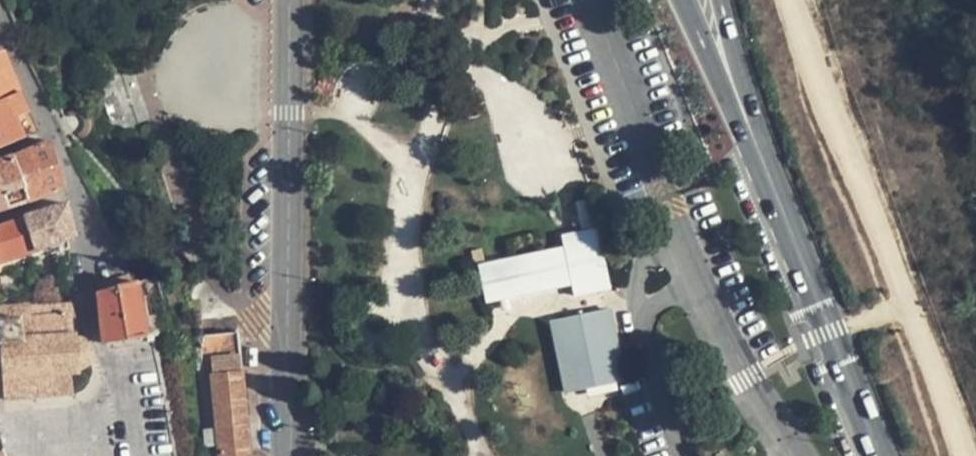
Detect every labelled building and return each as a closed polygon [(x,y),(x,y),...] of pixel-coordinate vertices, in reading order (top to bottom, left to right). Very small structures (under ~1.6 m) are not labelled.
[(20,92),(3,51),(0,52),(0,100),(20,92)] [(20,92),(0,100),(0,148),(39,132),(20,92)] [(52,142),(15,158),(31,200),(64,188),(52,142)] [(0,163),(0,179),(11,206),(31,200),(15,158),(0,163)] [(11,206),(0,179),(0,210),(11,206)] [(36,249),(67,237),(75,234),(67,205),(26,218),(36,249)] [(36,249),(26,218),(0,227),(0,262),(36,249)] [(560,236),(562,247),(479,264),(486,302),(572,284),(573,295),(609,287),(596,228),(560,236)] [(101,284),(103,290),(134,282),(132,277),(101,284)] [(152,336),(141,281),(134,282),(103,290),(99,291),(104,342),(152,336)] [(0,305),(0,338),(6,399),(74,393),(73,374),(81,372),(82,370),(83,370),(90,366),(93,362),(95,355),(94,346),(90,341),(83,336),(79,336),(77,318),(75,303),(32,306),(31,304),(0,305)] [(596,381),(624,373),(609,308),(551,320),(567,394),(597,388),(596,381)] [(220,455),(252,455),(239,332),(196,335),(206,428),(217,427),(220,455)] [(625,381),(624,373),(596,381),(597,388),(625,381)]
